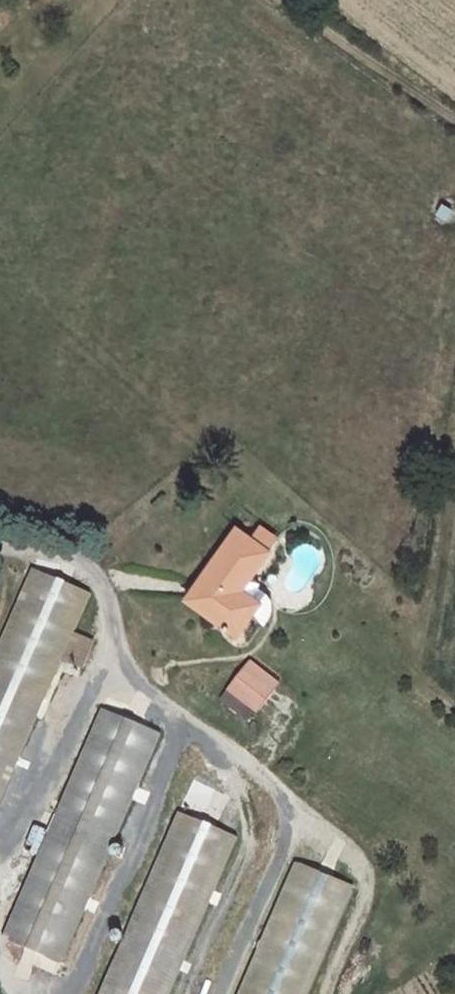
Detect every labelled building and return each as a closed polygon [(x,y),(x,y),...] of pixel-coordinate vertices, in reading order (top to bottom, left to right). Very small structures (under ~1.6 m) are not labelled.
[(275,586),(264,579),(267,575),(259,570),(274,545),(244,526),(204,593),(252,622),(265,603),(276,611),(280,605),(281,600),(281,597),(280,592),(277,588),(275,586)] [(92,583),(33,559),(0,640),(0,810),(88,596),(92,583)] [(289,668),(262,650),(247,672),(274,690),(289,668)] [(274,690),(247,672),(240,682),(267,700),(274,690)] [(71,957),(165,723),(108,700),(13,932),(71,957)] [(242,827),(184,804),(106,993),(173,993),(242,827)] [(356,879),(299,855),(242,993),(309,993),(356,879)]
